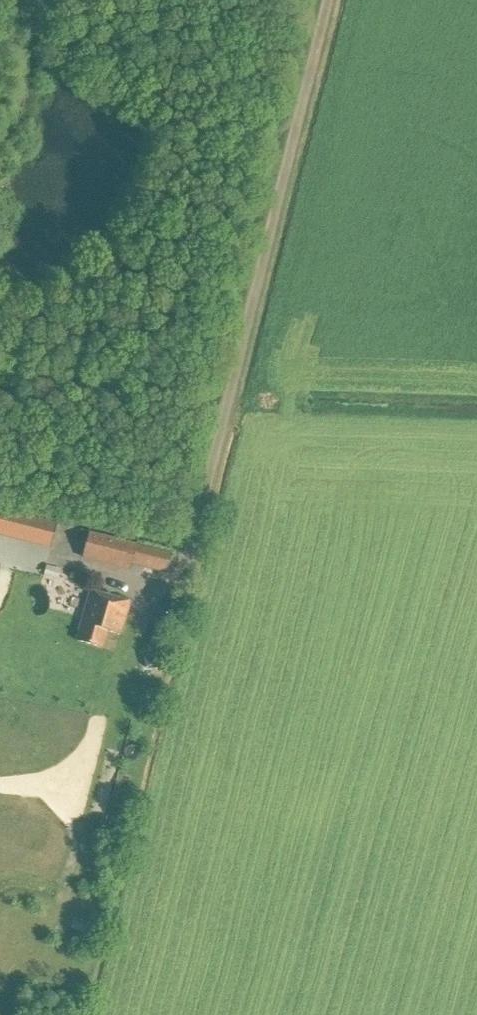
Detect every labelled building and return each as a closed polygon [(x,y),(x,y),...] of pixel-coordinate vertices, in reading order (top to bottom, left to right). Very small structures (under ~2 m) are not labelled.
[(49,550),(55,526),(0,511),(0,538),(49,550)] [(82,559),(129,572),(136,545),(89,533),(82,559)] [(89,591),(86,602),(95,604),(90,621),(81,619),(75,641),(102,649),(107,632),(120,636),(130,603),(89,591)]
